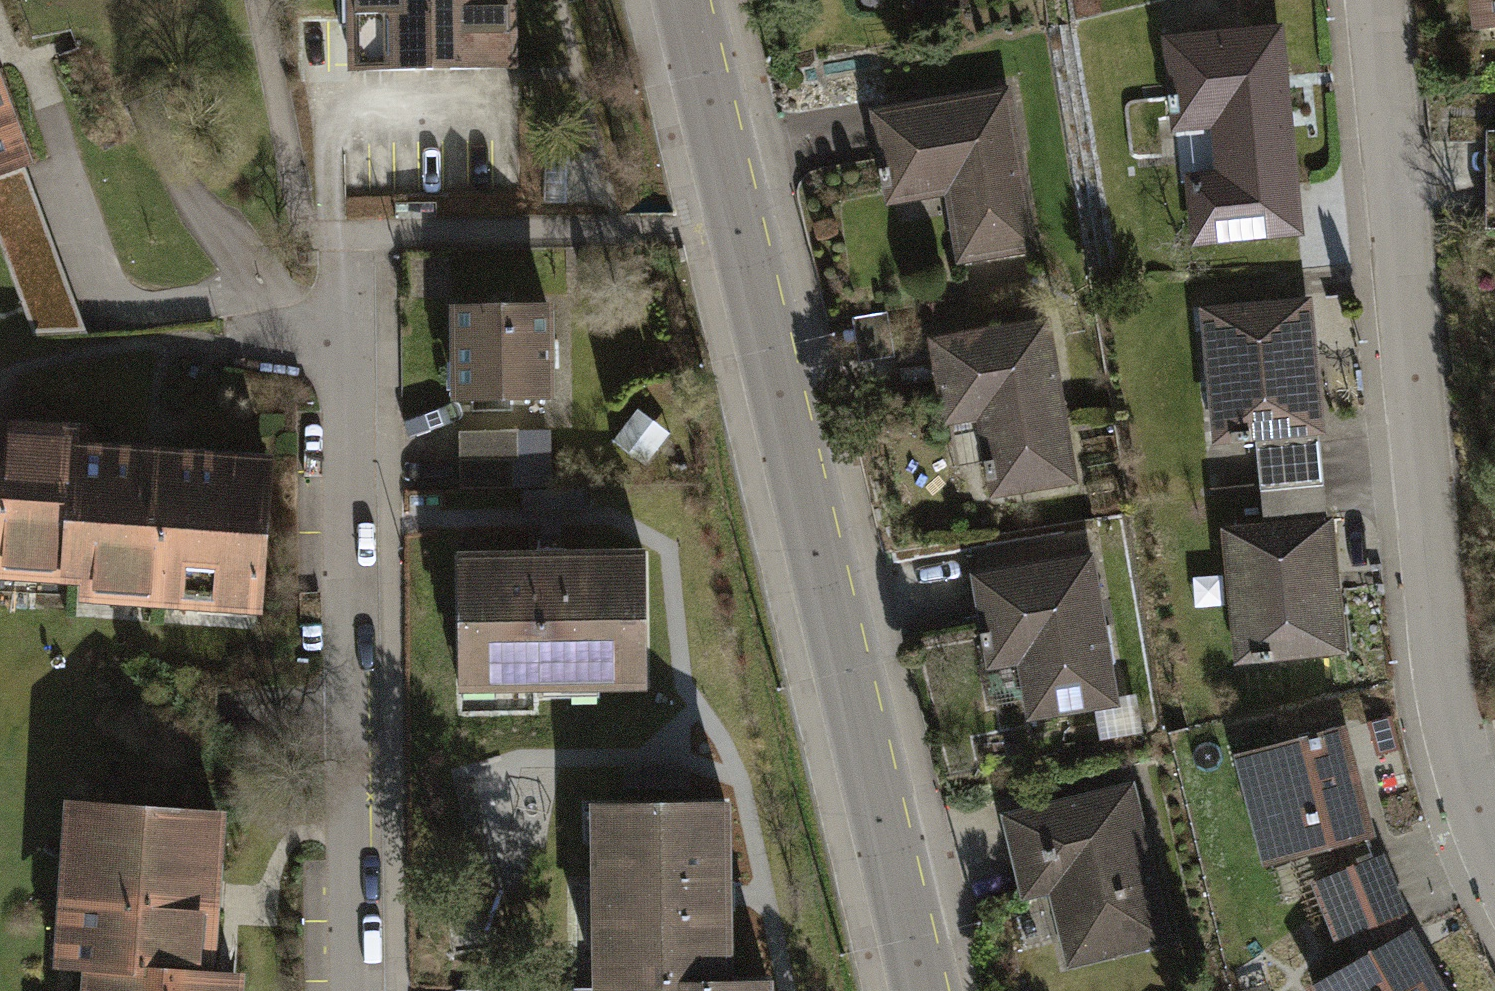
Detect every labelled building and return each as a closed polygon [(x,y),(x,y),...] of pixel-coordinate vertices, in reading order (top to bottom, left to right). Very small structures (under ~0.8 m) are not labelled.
[(351,70),(515,69),(514,0),(351,0),(351,70)] [(1477,40),(1494,38),(1494,0),(1473,0),(1477,40)] [(1195,247),(1303,236),(1297,184),(1280,27),(1167,39),(1177,132),(1219,127),(1224,171),(1187,175),(1195,247)] [(1013,91),(873,111),(887,210),(947,202),(956,271),(1036,259),(1013,91)] [(25,169),(0,101),(0,178),(25,169)] [(25,169),(0,178),(0,243),(34,334),(87,330),(25,169)] [(1312,296),(1201,304),(1210,436),(1140,441),(1145,501),(1262,492),(1326,488),(1312,296)] [(1054,318),(927,336),(940,423),(980,418),(992,499),(1078,487),(1054,318)] [(549,320),(456,320),(456,408),(549,407),(549,320)] [(77,590),(87,453),(88,436),(0,429),(0,584),(77,590)] [(554,435),(460,435),(460,493),(515,493),(515,464),(554,464),(554,435)] [(75,609),(256,622),(268,466),(87,453),(77,590),(75,609)] [(1326,488),(1262,492),(1264,522),(1223,525),(1233,662),(1344,654),(1334,520),(1328,520),(1326,488)] [(1096,553),(970,573),(978,625),(984,665),(1019,659),(1028,720),(1120,706),(1096,553)] [(460,556),(461,695),(647,694),(646,555),(460,556)] [(1237,747),(1269,861),(1374,832),(1342,718),(1237,747)] [(1137,777),(1000,810),(1021,895),(1056,887),(1078,976),(1179,951),(1137,777)] [(213,966),(221,802),(83,796),(76,960),(98,961),(213,966)] [(725,804),(600,805),(601,989),(645,988),(727,988),(725,804)] [(1311,880),(1324,909),(1390,881),(1378,852),(1311,880)] [(1390,881),(1324,909),(1336,939),(1403,911),(1390,881)] [(1307,981),(1313,990),(1448,990),(1411,924),(1307,981)] [(236,967),(213,966),(98,961),(97,990),(235,990),(236,967)]
